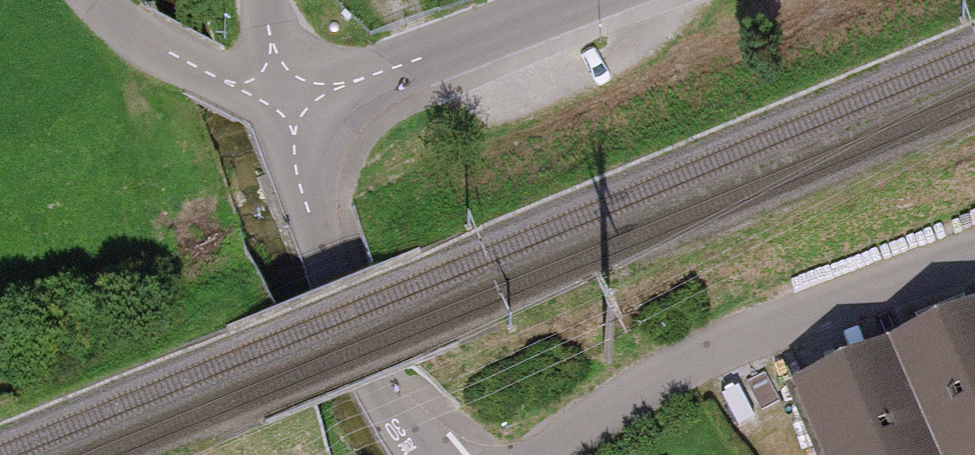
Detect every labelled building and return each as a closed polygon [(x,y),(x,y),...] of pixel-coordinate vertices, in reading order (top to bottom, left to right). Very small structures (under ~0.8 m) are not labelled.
[(796,406),(817,454),(974,454),(974,328),(796,406)]
